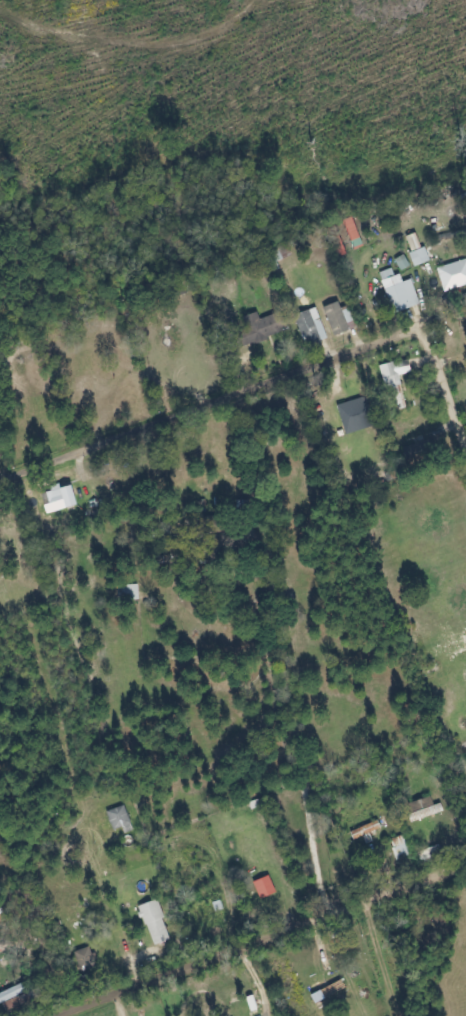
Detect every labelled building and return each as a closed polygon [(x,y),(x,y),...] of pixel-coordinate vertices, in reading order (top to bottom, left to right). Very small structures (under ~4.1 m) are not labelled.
[(406,237),(412,252),(422,248),(416,233),(406,237)] [(431,261),(426,248),(410,254),(415,268),(431,261)] [(397,259),(401,272),(410,269),(406,256),(397,259)] [(438,268),(445,292),(465,286),(465,260),(438,268)] [(420,306),(413,280),(403,282),(401,274),(395,276),(393,269),(381,273),(393,314),(420,306)] [(348,306),(342,309),(339,302),(324,308),(335,336),(350,330),(348,324),(354,322),(348,306)] [(295,316),(307,349),(329,340),(317,308),(295,316)] [(243,317),(247,329),(236,333),(241,348),(283,333),(277,314),(261,319),(258,312),(243,317)] [(399,376),(412,373),(408,359),(380,367),(386,390),(392,388),(395,398),(404,396),(399,376)] [(376,426),(367,397),(338,406),(347,436),(376,426)] [(47,515),(77,505),(71,486),(46,494),(50,504),(45,506),(47,515)] [(121,601),(140,600),(139,585),(121,586),(121,601)] [(441,804),(434,806),(432,797),(407,804),(413,822),(444,813),(441,804)] [(135,831),(125,805),(107,812),(114,831),(123,828),(125,835),(135,831)] [(382,829),(378,820),(351,832),(354,841),(382,829)] [(260,899),(276,894),(271,876),(255,881),(260,899)] [(152,946),(170,941),(159,900),(140,905),(152,946)] [(76,951),(78,968),(95,965),(92,949),(76,951)] [(25,993),(21,984),(0,994),(0,1005),(25,993)]
